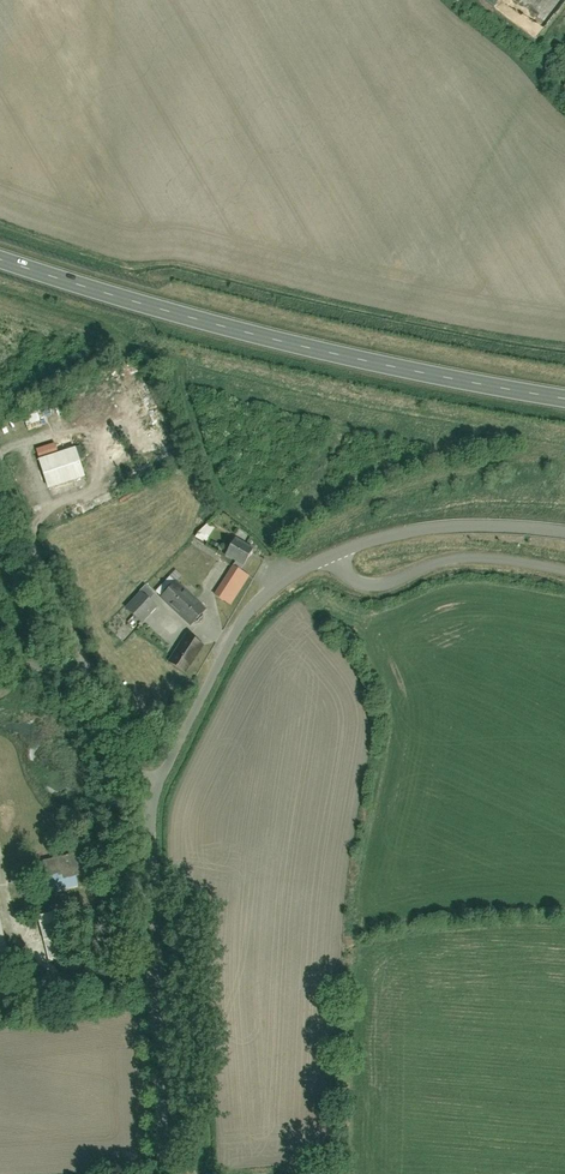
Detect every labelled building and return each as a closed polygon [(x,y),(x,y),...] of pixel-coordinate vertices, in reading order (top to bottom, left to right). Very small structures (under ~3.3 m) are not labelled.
[(26,425),(40,421),(38,413),(24,416),(26,425)] [(54,444),(37,449),(40,459),(57,454),(54,444)] [(75,451),(42,462),(51,490),(84,479),(75,451)] [(145,458),(155,474),(163,469),(154,453),(145,458)] [(62,521),(89,508),(85,499),(69,507),(71,511),(60,516),(62,521)] [(208,543),(214,526),(203,523),(198,539),(208,543)] [(235,539),(224,556),(243,568),(254,550),(235,539)] [(234,570),(218,597),(230,604),(246,577),(234,570)] [(161,600),(190,625),(202,611),(174,586),(161,600)] [(147,599),(133,615),(144,624),(158,607),(147,599)] [(190,640),(173,667),(185,674),(201,648),(190,640)] [(63,880),(85,875),(80,853),(43,861),(46,876),(61,873),(63,880)] [(49,961),(67,957),(59,921),(65,920),(63,910),(38,916),(49,961)]
